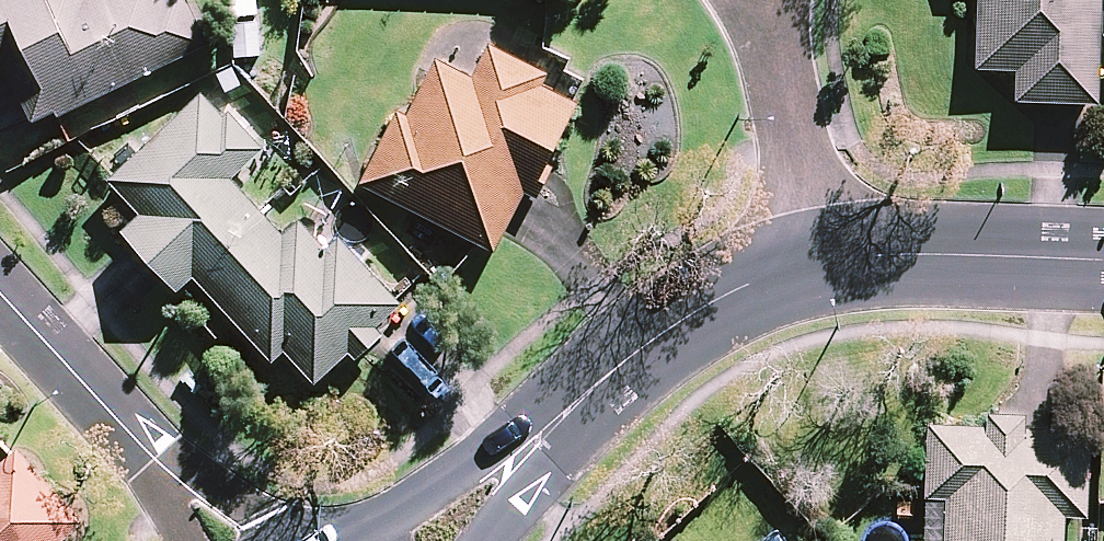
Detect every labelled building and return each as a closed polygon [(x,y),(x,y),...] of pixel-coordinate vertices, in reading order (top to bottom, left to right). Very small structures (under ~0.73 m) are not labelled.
[(64,125),(215,52),(189,0),(182,0),(178,2),(177,0),(0,0),(0,77),(8,73),(36,131),(61,119),(64,125)] [(979,77),(1019,78),(1018,108),(1101,111),(1102,85),(1103,27),(1103,0),(982,0),(979,77)] [(365,191),(498,260),(529,200),(540,206),(556,175),(548,170),(580,110),(547,93),(553,82),(495,52),(478,86),(440,66),(411,122),(404,118),(365,191)] [(207,101),(111,187),(143,223),(125,239),(180,300),(198,284),(275,370),(288,358),(318,391),(353,359),(359,366),(388,341),(380,333),(405,311),(345,244),(331,256),(304,226),(286,242),(236,186),(268,157),(232,117),(226,123),(207,101)] [(949,540),(1068,540),(1069,523),(1091,524),(1095,438),(1030,435),(1030,421),(990,419),(989,433),(931,431),(929,492),(928,505),(951,506),(949,540)] [(88,528),(21,456),(16,460),(0,475),(0,540),(74,540),(88,528)]
